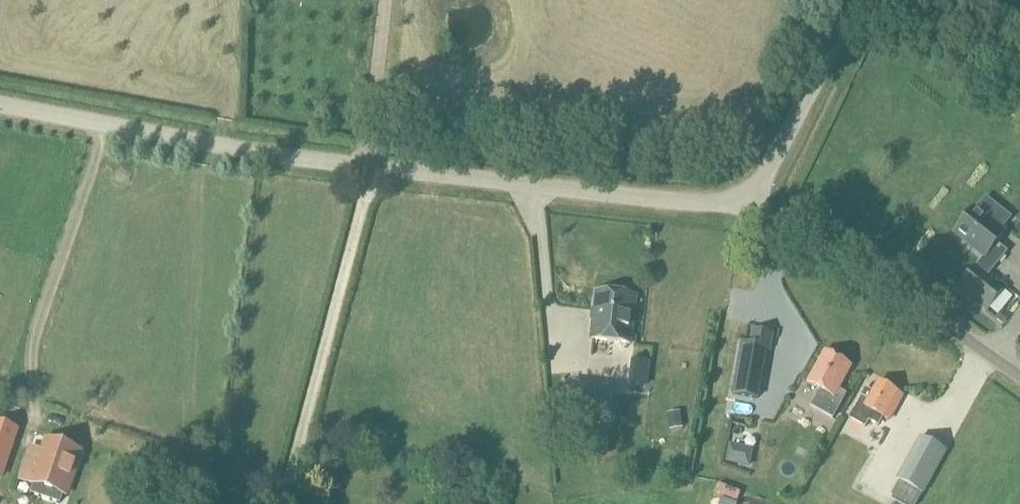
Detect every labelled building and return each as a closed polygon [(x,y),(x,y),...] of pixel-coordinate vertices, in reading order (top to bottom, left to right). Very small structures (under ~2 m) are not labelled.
[(978,265),(989,273),(1006,252),(996,244),(1005,233),(975,208),(954,234),(984,258),(978,265)] [(1012,222),(1019,229),(1019,213),(1012,222)] [(989,273),(978,265),(959,289),(986,311),(1006,287),(989,273)] [(635,296),(597,292),(591,339),(630,344),(635,296)] [(1003,310),(996,319),(1003,325),(1010,316),(1003,310)] [(757,397),(766,349),(769,349),(772,333),(753,330),(750,345),(741,343),(732,393),(757,397)] [(820,390),(811,406),(832,418),(845,395),(838,391),(851,369),(824,354),(807,383),(820,390)] [(631,360),(628,385),(648,387),(651,362),(631,360)] [(879,383),(874,393),(866,388),(849,419),(866,428),(869,422),(878,426),(882,419),(889,422),(903,397),(879,383)] [(681,412),(668,414),(670,431),(683,429),(681,412)] [(15,431),(0,425),(0,471),(15,431)] [(898,480),(923,493),(946,451),(921,437),(898,480)] [(30,446),(18,481),(34,487),(31,496),(52,503),(60,503),(63,496),(68,498),(84,452),(45,439),(41,450),(30,446)] [(750,466),(754,447),(727,441),(723,460),(750,466)]
